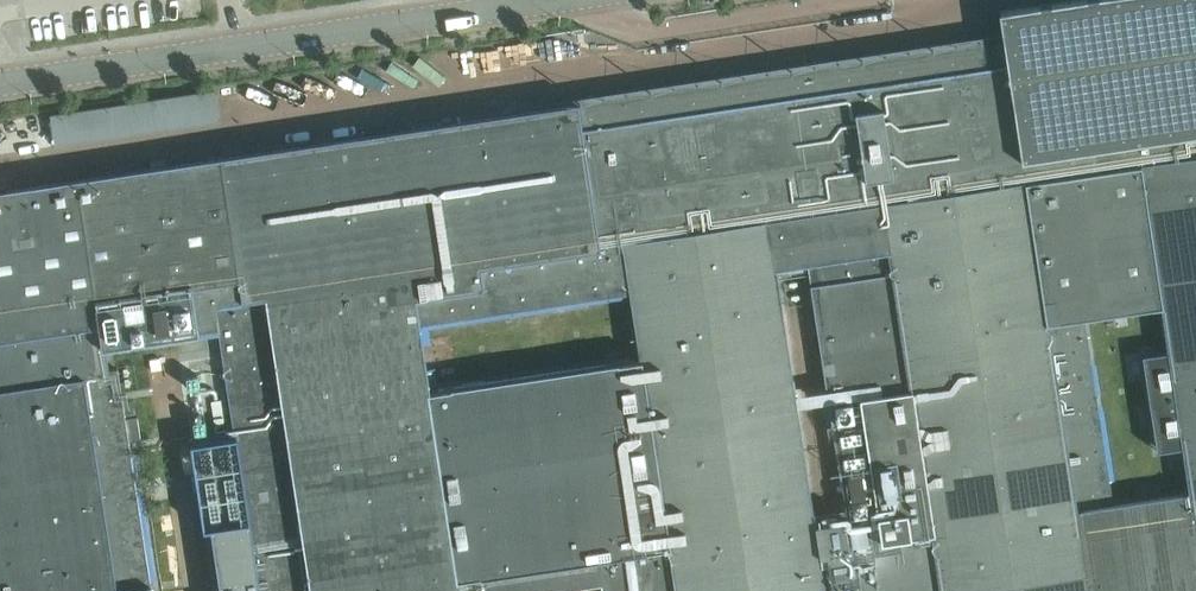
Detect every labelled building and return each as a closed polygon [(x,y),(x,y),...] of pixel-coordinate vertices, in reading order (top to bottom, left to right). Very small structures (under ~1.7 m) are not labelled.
[(128,440),(140,439),(136,415),(125,417),(122,395),(117,367),(107,368),(104,345),(187,332),(188,337),(198,336),(199,336),(199,331),(207,330),(220,328),(237,438),(183,447),(205,590),(461,590),(458,578),(482,574),(485,590),(538,590),(539,590),(550,589),(604,581),(605,587),(606,590),(824,590),(774,268),(807,263),(810,279),(810,284),(821,351),(825,379),(826,382),(829,401),(837,454),(840,472),(858,590),(1195,590),(1195,0),(1069,0),(999,11),(1004,40),(579,105),(578,102),(577,102),(577,105),(440,125),(412,129),(364,137),(346,140),(224,158),(223,156),(221,156),(222,158),(177,165),(168,166),(152,169),(142,170),(129,172),(101,176),(13,190),(0,192),(0,590),(152,590),(128,440)] [(52,112),(57,142),(219,117),(215,87),(52,112)]
